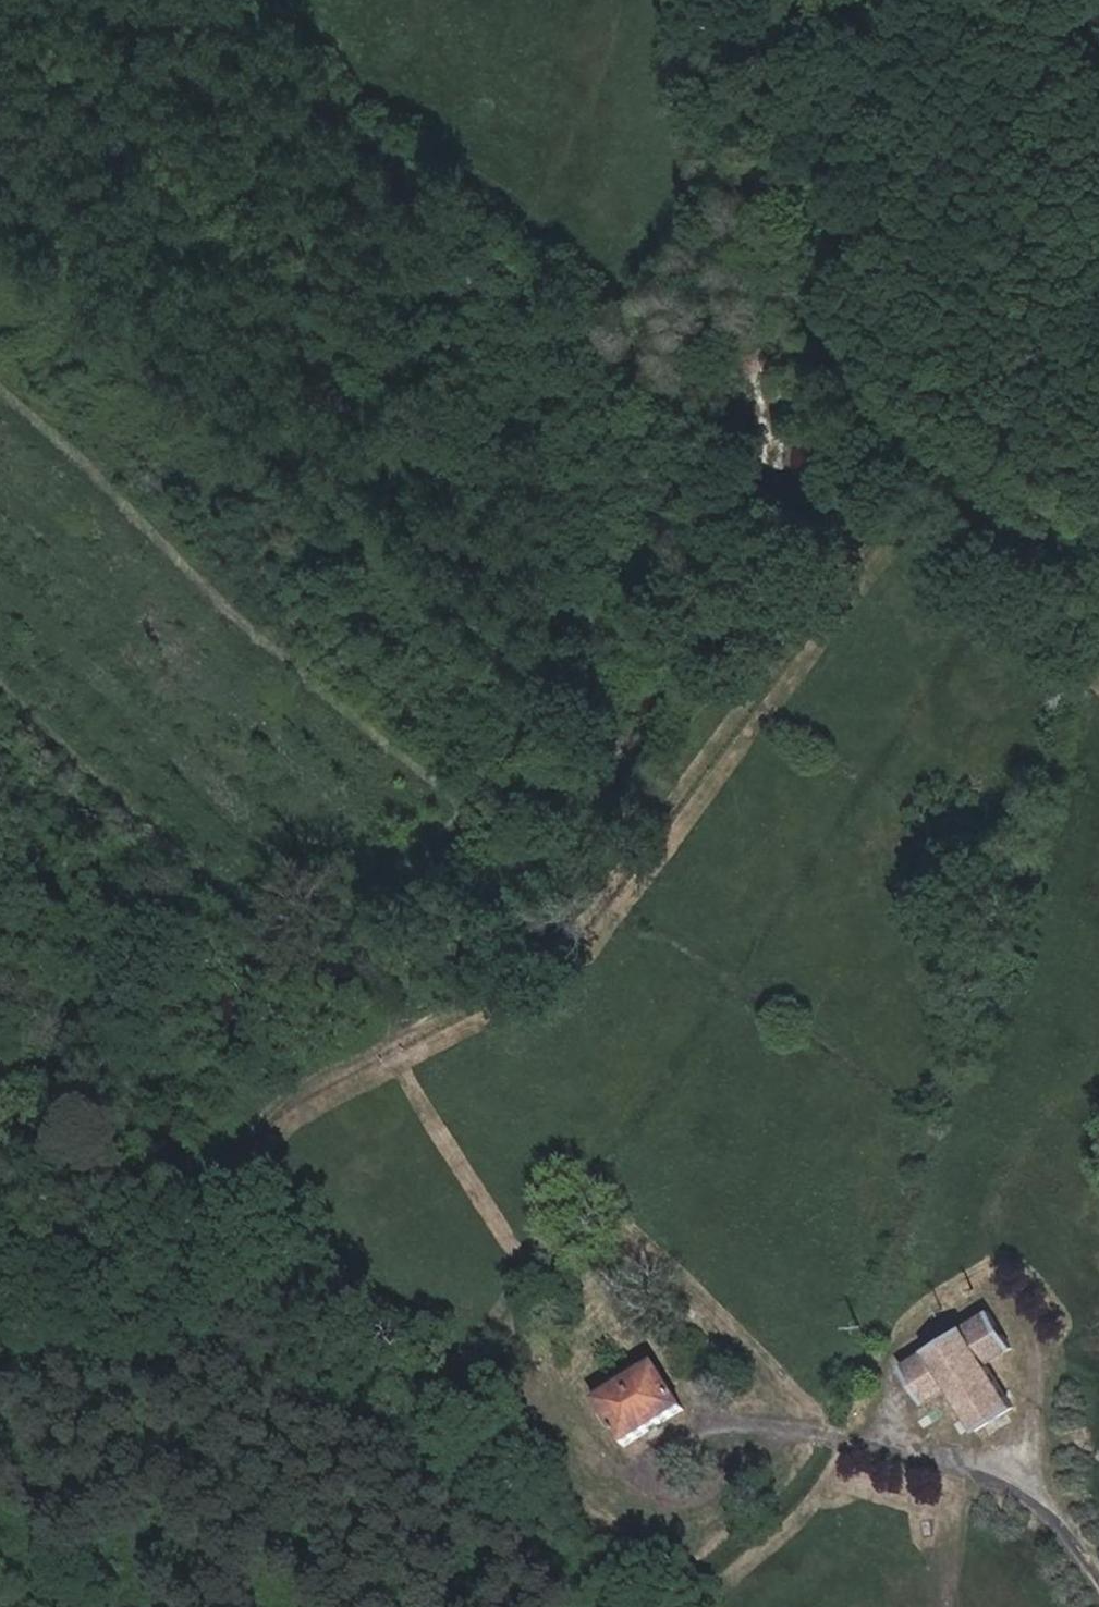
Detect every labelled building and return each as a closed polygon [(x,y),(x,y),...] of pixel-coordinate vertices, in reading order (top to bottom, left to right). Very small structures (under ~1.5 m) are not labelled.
[(988,1306),(897,1354),(917,1394),(947,1378),(970,1421),(1007,1401),(984,1358),(1010,1345),(988,1306)] [(621,1440),(685,1404),(656,1355),(640,1363),(632,1350),(602,1367),(610,1382),(595,1392),(621,1440)]
